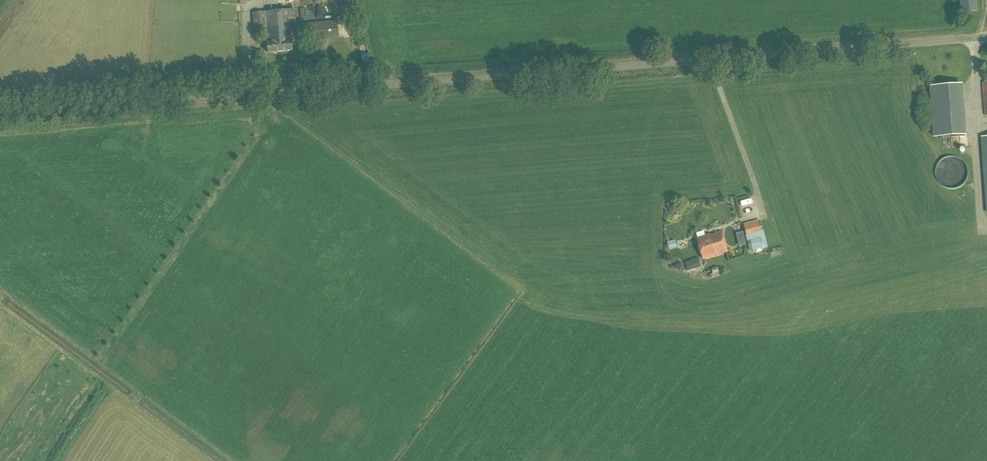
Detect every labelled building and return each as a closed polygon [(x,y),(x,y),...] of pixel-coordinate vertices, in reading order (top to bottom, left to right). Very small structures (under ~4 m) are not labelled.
[(961,12),(978,10),(977,0),(960,0),(961,12)] [(325,5),(327,17),(338,16),(337,4),(325,5)] [(296,24),(295,9),(265,12),(267,31),(268,43),(266,43),(267,53),(293,50),(292,41),(296,40),(297,42),(339,38),(337,21),(296,24)] [(265,12),(254,13),(255,32),(256,32),(267,31),(265,12)] [(967,129),(963,79),(932,81),(936,132),(967,129)] [(951,157),(949,157),(947,157),(945,158),(944,159),(942,160),(941,161),(939,162),(938,164),(937,166),(937,167),(936,169),(936,171),(936,173),(936,175),(936,177),(937,178),(937,180),(938,182),(939,183),(941,185),(942,186),(944,187),(946,188),(947,188),(949,189),(951,189),(953,189),(955,189),(957,188),(958,188),(960,187),(962,186),(963,185),(964,183),(966,182),(967,180),(967,178),(968,177),(968,175),(968,173),(968,171),(968,169),(967,167),(966,165),(966,164),(964,162),(963,161),(962,160),(960,159),(958,158),(957,157),(955,157),(953,157),(951,157)] [(749,242),(752,251),(767,248),(763,229),(761,230),(758,220),(742,224),(746,242),(749,242)] [(696,238),(702,260),(727,252),(721,232),(710,235),(710,234),(696,238)] [(677,247),(675,241),(667,243),(669,249),(677,247)] [(700,267),(698,259),(684,263),(687,271),(700,267)]
